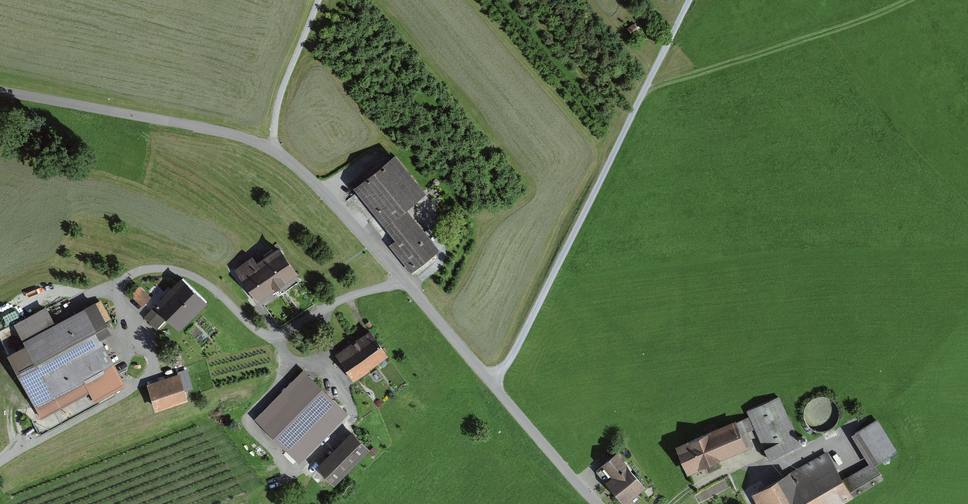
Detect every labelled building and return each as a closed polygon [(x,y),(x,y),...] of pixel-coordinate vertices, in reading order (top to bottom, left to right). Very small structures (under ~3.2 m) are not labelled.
[(417,274),(447,250),(413,208),(433,192),(403,155),(360,190),(401,239),(394,245),(417,274)] [(262,302),(304,272),(288,249),(265,265),(259,256),(247,264),(253,271),(245,277),(262,302)] [(187,330),(214,303),(188,278),(161,305),(187,330)] [(147,309),(157,298),(144,286),(134,296),(147,309)] [(61,424),(133,385),(110,341),(123,334),(104,299),(62,322),(53,305),(20,323),(32,346),(15,355),(48,415),(54,411),(61,424)] [(361,381),(395,355),(376,330),(342,356),(361,381)] [(304,465),(353,414),(308,370),(258,420),(304,465)] [(164,411),(196,399),(186,373),(155,384),(164,411)] [(806,447),(782,395),(749,410),(772,462),(806,447)] [(816,399),(811,402),(808,407),(806,413),(807,419),(809,425),(814,429),(819,431),(825,432),(831,430),(836,427),(840,422),(841,416),(840,410),(838,404),(834,400),(828,398),(822,397),(816,399)] [(880,466),(902,452),(882,420),(860,434),(880,466)] [(694,475),(754,450),(742,422),(682,446),(694,475)] [(342,484),(377,449),(356,428),(321,463),(342,484)] [(886,481),(875,462),(849,478),(830,447),(754,493),(761,503),(848,503),(886,481)] [(653,488),(623,453),(608,466),(620,480),(614,485),(630,503),(634,503),(653,488)]
